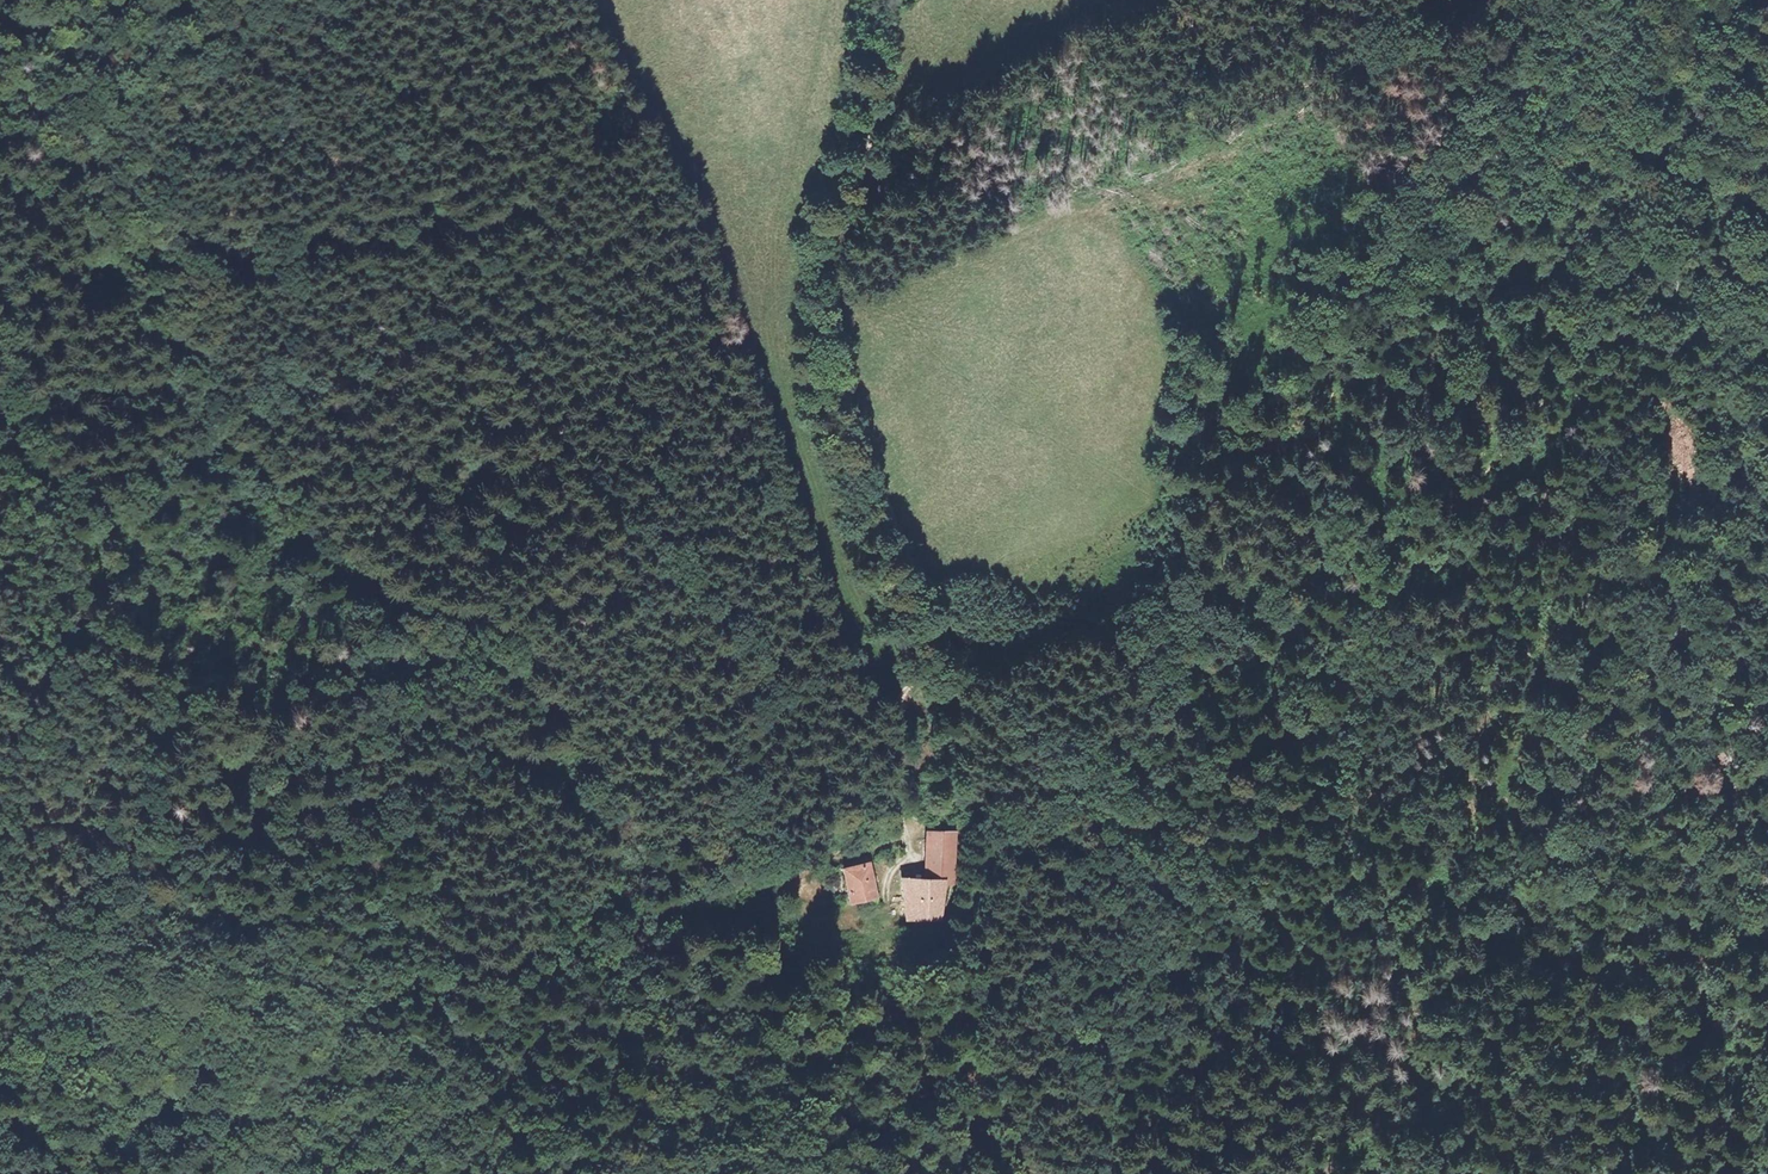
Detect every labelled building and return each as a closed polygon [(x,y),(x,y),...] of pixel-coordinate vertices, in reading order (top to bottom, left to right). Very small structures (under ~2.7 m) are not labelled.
[(949,825),(922,828),(923,867),(951,865),(949,825)] [(868,862),(841,868),(848,904),(876,899),(868,862)] [(951,865),(923,867),(924,879),(938,880),(950,879),(951,865)] [(940,919),(938,880),(924,879),(900,879),(904,919),(940,919)]
